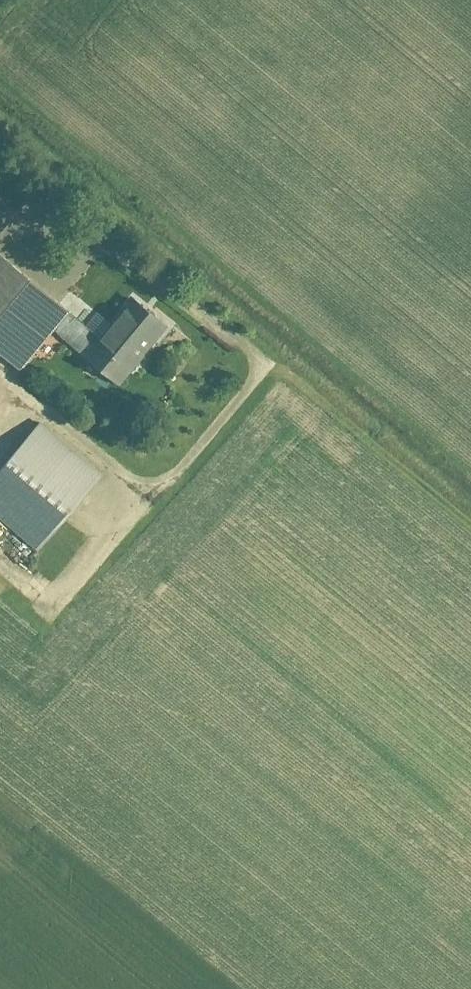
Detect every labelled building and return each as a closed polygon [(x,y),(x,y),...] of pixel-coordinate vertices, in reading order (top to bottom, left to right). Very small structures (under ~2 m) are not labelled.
[(0,252),(0,365),(2,362),(23,380),(57,340),(120,393),(172,331),(138,302),(105,340),(0,252)] [(0,469),(0,513),(37,547),(104,473),(45,420),(0,469)]
